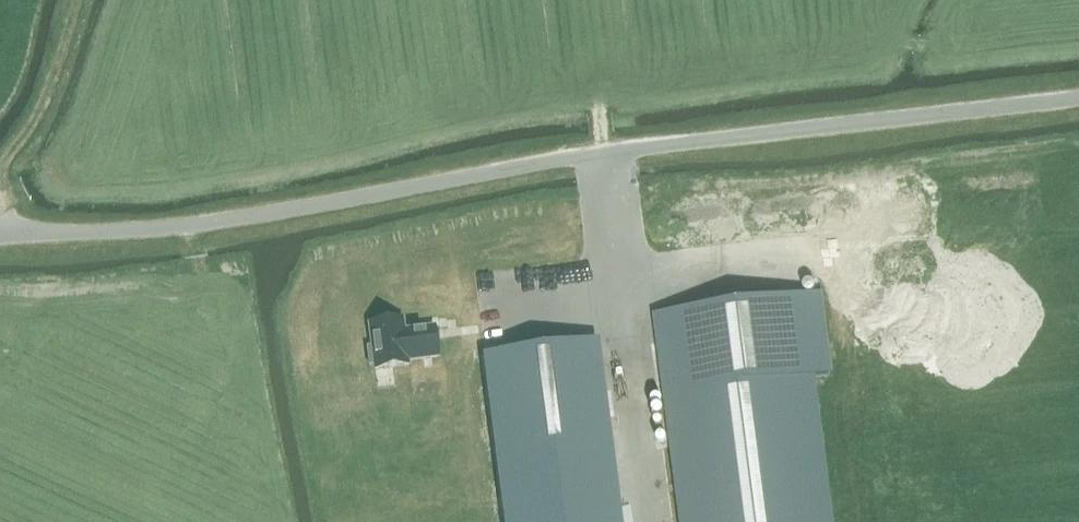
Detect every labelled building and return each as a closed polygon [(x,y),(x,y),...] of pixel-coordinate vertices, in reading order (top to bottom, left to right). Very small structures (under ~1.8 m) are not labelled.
[(657,316),(679,484),(680,491),(683,521),(830,521),(812,377),(829,375),(819,295),(657,316)] [(372,348),(367,348),(369,365),(374,365),(374,368),(374,370),(408,365),(408,361),(438,357),(434,327),(404,331),(402,319),(369,324),(372,348)] [(486,356),(507,521),(617,521),(605,425),(604,418),(594,342),(486,356)]
